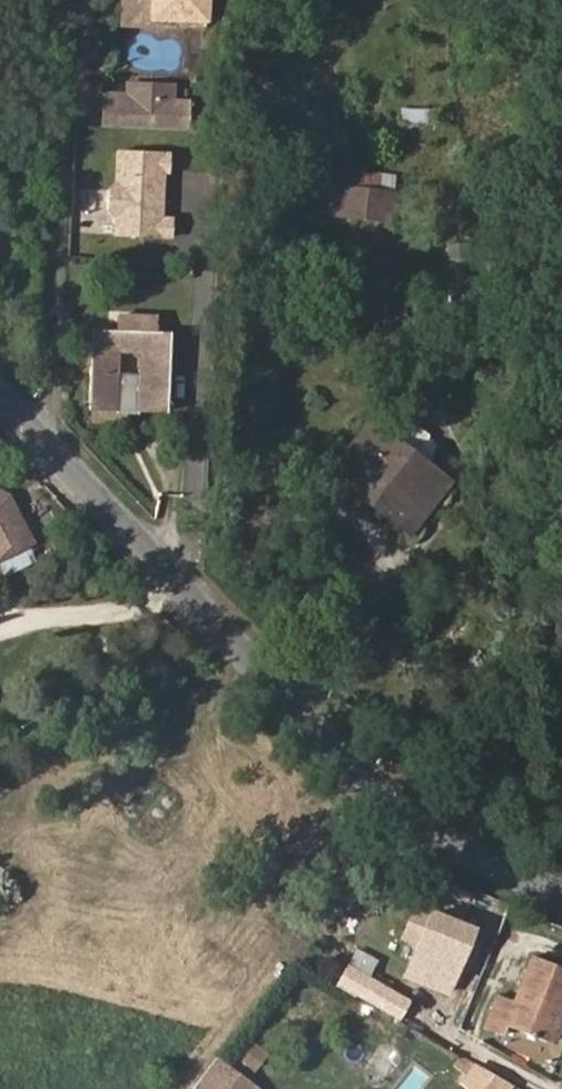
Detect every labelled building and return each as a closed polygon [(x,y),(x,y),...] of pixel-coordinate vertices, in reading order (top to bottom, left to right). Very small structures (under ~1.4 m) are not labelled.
[(207,0),(119,0),(118,22),(162,24),(162,17),(172,17),(172,30),(206,31),(207,0)] [(172,30),(172,17),(162,17),(162,24),(118,22),(118,28),(172,30)] [(101,125),(189,128),(190,99),(175,99),(176,81),(125,80),(124,91),(102,91),(102,96),(101,125)] [(399,106),(398,122),(427,123),(427,106),(399,106)] [(113,213),(112,236),(171,238),(172,217),(164,216),(165,173),(169,173),(169,150),(115,148),(114,180),(107,180),(106,213),(113,213)] [(394,190),(396,175),(344,170),(342,184),(394,190)] [(392,223),(397,190),(394,190),(342,184),(325,182),(321,214),(392,223)] [(114,329),(89,327),(85,407),(167,412),(171,332),(156,331),(157,313),(115,311),(114,329)] [(420,522),(358,475),(389,435),(371,421),(332,473),(411,533),(420,522)] [(427,443),(430,434),(416,424),(408,428),(398,442),(417,456),(427,443)] [(420,522),(450,481),(417,456),(398,442),(389,435),(358,475),(420,522)] [(42,560),(9,494),(0,489),(0,581),(42,560)] [(450,992),(476,925),(409,899),(394,938),(411,945),(400,973),(450,992)] [(561,1017),(561,966),(534,955),(514,1001),(499,994),(485,1028),(503,1035),(508,1025),(551,1043),(561,1017)] [(561,1033),(561,1017),(551,1043),(557,1046),(561,1033)] [(254,1070),(268,1054),(252,1042),(239,1058),(254,1070)] [(216,1057),(194,1087),(197,1088),(259,1088),(216,1057)] [(513,1085),(476,1064),(460,1084),(467,1088),(510,1088),(513,1085)]
